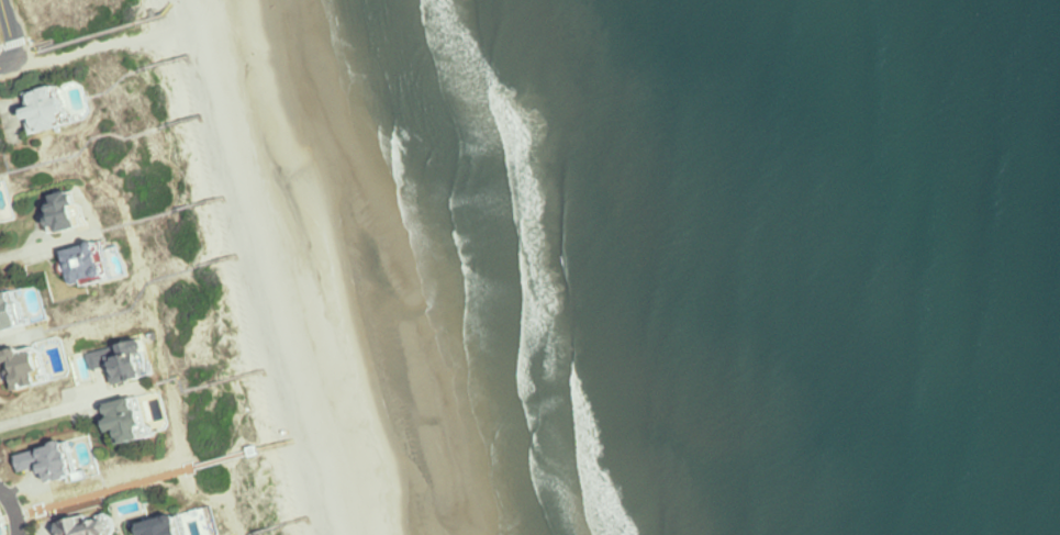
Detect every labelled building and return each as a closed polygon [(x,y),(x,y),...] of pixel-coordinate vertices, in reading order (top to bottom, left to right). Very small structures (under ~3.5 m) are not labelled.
[(81,125),(73,85),(32,93),(40,133),(81,125)] [(6,187),(0,188),(0,226),(15,223),(6,187)] [(63,232),(92,228),(87,192),(58,196),(63,232)] [(119,280),(115,244),(71,249),(74,285),(119,280)] [(3,334),(35,326),(26,290),(0,297),(0,323),(3,334)] [(162,375),(154,340),(93,355),(97,371),(116,366),(121,385),(162,375)] [(23,363),(30,387),(56,380),(48,350),(33,354),(31,347),(5,354),(8,367),(23,363)] [(113,405),(122,446),(158,438),(149,397),(113,405)] [(56,482),(86,476),(80,443),(20,455),(24,474),(54,468),(56,482)] [(152,534),(196,534),(191,514),(149,525),(152,534)] [(60,534),(123,534),(120,516),(59,525),(60,534)]
